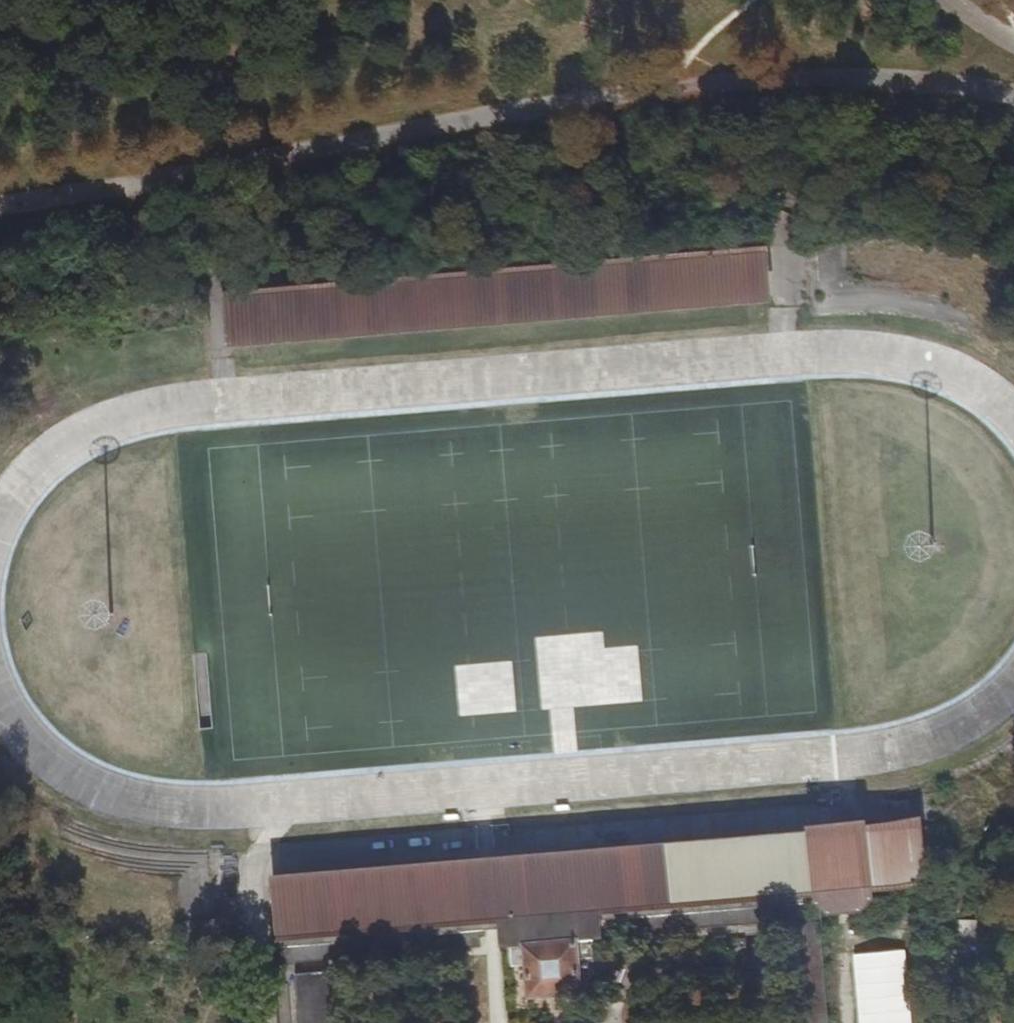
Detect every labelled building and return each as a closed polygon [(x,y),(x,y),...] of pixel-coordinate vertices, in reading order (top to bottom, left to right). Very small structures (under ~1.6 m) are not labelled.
[(224,293),(228,349),(774,304),(769,247),(224,293)] [(527,947),(531,999),(589,994),(585,941),(607,939),(605,916),(814,896),(815,905),(828,917),(864,913),(875,900),(874,891),(896,892),(929,886),(922,815),(272,876),(279,946),(502,926),(504,949),(527,947)] [(957,954),(979,956),(980,951),(988,952),(989,942),(981,941),(983,926),(961,924),(957,954)] [(299,1022),(332,1022),(329,973),(296,975),(299,1022)]
